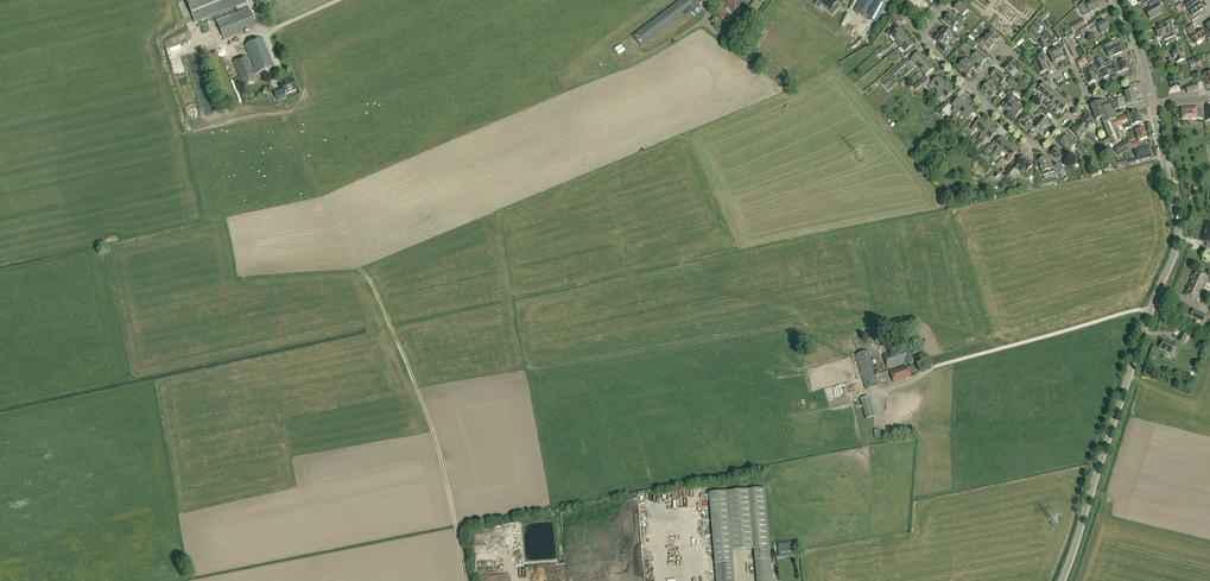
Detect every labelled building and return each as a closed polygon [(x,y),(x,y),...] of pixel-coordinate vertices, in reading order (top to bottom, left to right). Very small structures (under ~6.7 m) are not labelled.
[(246,2),(245,0),(186,0),(195,22),(246,2)] [(633,36),(642,48),(696,8),(704,2),(705,3),(708,0),(681,0),(633,36)] [(728,7),(724,10),(727,14),(731,10),(733,13),(741,7),(735,0),(723,0),(728,7)] [(833,8),(838,2),(835,0),(819,0),(823,4),(822,6),(833,15),(836,11),(833,8)] [(854,12),(867,19),(877,0),(860,0),(854,12)] [(1094,0),(1092,0),(1085,5),(1086,7),(1084,9),(1084,8),(1080,10),(1084,17),(1088,15),(1087,12),(1089,11),(1090,14),(1099,8),(1094,0)] [(1150,19),(1162,13),(1159,6),(1163,4),(1161,0),(1156,0),(1151,3),(1153,7),(1145,11),(1150,19)] [(1198,4),(1196,0),(1192,0),(1188,3),(1185,0),(1179,5),(1182,10),(1186,7),(1189,11),(1198,4)] [(968,10),(959,3),(954,9),(961,14),(958,17),(963,21),(965,18),(963,16),(968,10)] [(1203,10),(1198,4),(1189,11),(1191,14),(1188,17),(1192,22),(1199,17),(1197,14),(1203,10)] [(248,7),(216,20),(223,39),(255,26),(248,7)] [(721,7),(716,11),(721,18),(726,15),(721,7)] [(949,14),(944,21),(953,29),(955,26),(959,30),(963,26),(949,14)] [(873,41),(886,24),(878,18),(866,36),(873,41)] [(1074,32),(1086,25),(1084,20),(1071,28),(1074,32)] [(1110,29),(1104,20),(1096,25),(1094,21),(1079,30),(1083,37),(1097,28),(1101,34),(1110,29)] [(988,35),(986,37),(994,45),(999,40),(992,34),(995,32),(988,25),(985,28),(989,31),(987,34),(988,35)] [(1175,36),(1172,29),(1168,31),(1166,25),(1155,29),(1159,39),(1163,37),(1165,40),(1175,36)] [(1192,26),(1186,31),(1190,36),(1189,36),(1195,44),(1204,37),(1199,29),(1196,31),(1192,26)] [(944,28),(939,34),(948,41),(952,36),(957,41),(960,38),(954,33),(952,35),(944,28)] [(1052,31),(1058,41),(1062,38),(1056,28),(1052,31)] [(896,41),(904,35),(899,29),(891,36),(896,41)] [(945,45),(948,41),(939,34),(934,40),(940,45),(937,47),(943,54),(946,50),(945,49),(947,47),(945,45)] [(900,47),(909,40),(904,35),(896,41),(900,47)] [(994,45),(986,37),(981,42),(978,40),(976,42),(981,47),(984,44),(990,50),(994,45)] [(274,66),(262,38),(244,46),(247,51),(249,50),(250,54),(248,55),(254,68),(251,69),(245,57),(233,62),(240,78),(241,77),(245,87),(256,82),(253,75),(256,74),(274,66)] [(913,52),(910,48),(913,46),(909,40),(900,47),(905,52),(901,55),(904,59),(913,52)] [(967,44),(974,50),(977,46),(970,40),(967,44)] [(1111,49),(1113,56),(1122,52),(1117,41),(1104,47),(1106,51),(1111,49)] [(221,53),(229,53),(228,44),(220,44),(221,53)] [(1020,48),(1026,53),(1029,49),(1023,45),(1020,48)] [(1058,46),(1054,48),(1060,60),(1067,57),(1062,46),(1059,48),(1058,46)] [(1014,51),(1020,56),(1023,53),(1017,47),(1014,51)] [(1172,50),(1177,63),(1184,60),(1179,47),(1172,50)] [(1060,60),(1054,48),(1055,50),(1048,53),(1053,64),(1060,60)] [(981,65),(986,59),(977,51),(972,58),(981,65)] [(1034,62),(1040,74),(1047,70),(1044,62),(1047,60),(1044,52),(1038,55),(1040,60),(1034,62)] [(916,66),(924,59),(919,53),(911,60),(916,66)] [(1083,56),(1078,59),(1082,64),(1087,61),(1083,56)] [(921,71),(929,64),(924,59),(916,66),(921,71)] [(1017,65),(1010,59),(1002,68),(1009,74),(1015,68),(1017,70),(1019,68),(1017,65)] [(1099,70),(1105,67),(1103,64),(1101,59),(1094,62),(1099,70)] [(958,68),(967,76),(974,68),(965,60),(958,68)] [(1125,61),(1119,63),(1118,62),(1112,64),(1116,74),(1121,72),(1128,70),(1125,61)] [(934,70),(929,64),(921,71),(925,76),(926,77),(934,70)] [(202,65),(194,66),(195,73),(198,72),(202,92),(207,91),(202,65)] [(1092,68),(1084,71),(1089,83),(1096,81),(1094,74),(1097,73),(1094,65),(1091,66),(1092,68)] [(1099,71),(1103,79),(1109,76),(1105,68),(1099,71)] [(1000,85),(1006,78),(996,70),(990,77),(1000,85)] [(921,86),(928,80),(926,77),(925,76),(923,78),(924,79),(914,88),(916,90),(921,86)] [(1180,77),(1170,79),(1172,89),(1180,87),(1179,83),(1181,83),(1180,77)] [(936,90),(944,82),(942,79),(941,81),(938,78),(928,87),(930,89),(933,87),(936,90)] [(1018,84),(1011,78),(1007,83),(1014,89),(1018,84)] [(296,89),(292,80),(280,85),(282,90),(280,92),(281,95),(284,94),(284,95),(296,89)] [(924,89),(931,83),(928,80),(921,86),(924,89)] [(938,97),(947,88),(945,85),(946,84),(944,82),(936,90),(938,92),(936,95),(938,97)] [(997,91),(987,83),(982,90),(991,98),(994,95),(998,97),(1003,92),(999,89),(997,91)] [(1031,94),(1037,86),(1033,83),(1027,90),(1031,94)] [(1185,87),(1187,94),(1199,90),(1197,83),(1185,87)] [(1042,95),(1049,88),(1044,84),(1037,91),(1042,95)] [(1109,92),(1110,95),(1126,91),(1125,87),(1109,92)] [(950,90),(947,88),(938,97),(940,99),(943,97),(946,100),(954,92),(951,89),(950,90)] [(1047,100),(1054,92),(1049,88),(1042,95),(1047,100)] [(1126,105),(1136,103),(1133,91),(1125,93),(1125,96),(1123,97),(1123,98),(1117,99),(1117,100),(1112,101),(1114,110),(1126,107),(1126,105)] [(1052,104),(1059,97),(1054,92),(1047,100),(1052,104)] [(1010,113),(1020,101),(1011,93),(1004,101),(1007,104),(1004,108),(1010,113)] [(954,114),(964,104),(961,101),(962,100),(960,97),(956,102),(954,100),(948,106),(950,108),(952,106),(955,108),(952,112),(954,114)] [(1056,110),(1063,101),(1059,97),(1052,104),(1057,108),(1056,110)] [(1110,105),(1107,107),(1104,100),(1091,106),(1097,120),(1101,118),(1102,120),(1108,117),(1114,115),(1110,105)] [(1020,101),(1010,113),(1016,118),(1023,109),(1017,105),(1020,101)] [(1068,105),(1063,101),(1054,112),(1056,114),(1058,112),(1059,110),(1062,112),(1068,105)] [(962,115),(970,107),(968,105),(967,106),(964,104),(954,114),(956,116),(959,113),(962,115)] [(972,109),(970,107),(962,115),(965,118),(962,121),(964,123),(974,113),(971,111),(972,109)] [(1043,118),(1045,115),(1049,111),(1043,107),(1040,111),(1036,115),(1039,118),(1036,121),(1045,129),(1050,124),(1043,118)] [(1202,119),(1202,108),(1181,109),(1182,120),(1202,119)] [(1126,115),(1116,119),(1119,127),(1124,125),(1125,129),(1142,123),(1138,112),(1126,116),(1126,115)] [(1083,123),(1080,125),(1087,132),(1087,131),(1094,124),(1085,115),(1081,120),(1083,123)] [(1116,128),(1119,127),(1116,119),(1114,115),(1108,117),(1102,120),(1104,125),(1109,137),(1102,140),(1105,146),(1111,143),(1113,146),(1120,139),(1116,128)] [(979,132),(986,123),(984,121),(983,122),(980,120),(971,130),(973,132),(976,129),(979,132)] [(1045,129),(1036,121),(1033,124),(1029,120),(1025,125),(1031,131),(1034,128),(1041,134),(1045,129)] [(982,139),(990,129),(988,126),(989,125),(986,123),(979,132),(982,134),(979,137),(982,139)] [(1090,134),(1087,131),(1087,132),(1080,125),(1078,128),(1075,126),(1071,131),(1080,139),(1084,134),(1089,139),(1097,147),(1099,145),(1100,145),(1100,144),(1091,136),(1092,136),(1091,135),(1090,134)] [(1134,131),(1138,141),(1147,138),(1143,127),(1134,131)] [(994,131),(990,129),(982,139),(984,141),(986,138),(990,141),(997,132),(995,130),(994,131)] [(1070,151),(1076,144),(1067,135),(1060,142),(1067,149),(1068,148),(1070,151)] [(998,153),(1007,143),(1004,140),(1005,139),(1002,137),(999,141),(996,139),(991,146),(993,148),(995,145),(998,148),(995,151),(998,153)] [(1128,141),(1115,149),(1119,156),(1132,148),(1128,141)] [(979,142),(974,147),(977,150),(982,144),(979,142)] [(1006,154),(1013,146),(1011,144),(1010,145),(1007,143),(998,153),(1000,155),(1003,152),(1006,154)] [(1088,150),(1080,143),(1077,147),(1084,155),(1088,151),(1088,150)] [(1015,148),(1013,146),(1006,154),(1009,157),(1006,160),(1008,162),(1017,152),(1014,149),(1015,148)] [(1061,164),(1068,157),(1057,147),(1051,154),(1061,164)] [(1148,147),(1135,150),(1138,160),(1151,157),(1148,147)] [(1016,164),(1017,165),(1014,169),(1010,166),(1002,175),(1006,179),(1009,175),(1012,178),(1014,175),(1016,175),(1019,172),(1022,174),(1024,174),(1025,172),(1026,172),(1032,165),(1023,156),(1016,164)] [(1077,162),(1071,156),(1068,159),(1074,165),(1076,163),(1077,162)] [(1046,158),(1037,161),(1042,172),(1043,176),(1050,173),(1048,170),(1051,169),(1046,158)] [(1058,164),(1057,164),(1055,167),(1061,173),(1065,176),(1067,173),(1063,170),(1058,164)] [(1207,282),(1207,280),(1208,277),(1195,271),(1184,295),(1197,301),(1202,289),(1204,288),(1207,282)] [(1206,315),(1198,312),(1195,318),(1203,322),(1206,315)] [(1187,335),(1182,333),(1179,338),(1181,339),(1180,342),(1183,343),(1187,335)] [(1168,342),(1163,340),(1159,349),(1172,354),(1176,346),(1171,344),(1168,343),(1168,342)] [(906,363),(906,365),(907,365),(914,363),(908,346),(907,341),(903,342),(905,348),(883,354),(888,368),(906,363)] [(868,351),(856,355),(866,390),(879,386),(876,376),(880,375),(877,366),(873,367),(868,351)] [(911,378),(907,366),(890,372),(894,383),(911,378)] [(715,565),(733,563),(732,551),(754,549),(757,580),(773,580),(765,489),(709,493),(715,565)] [(482,539),(482,546),(501,546),(501,539),(492,539),(492,532),(487,532),(487,539),(482,539)] [(793,543),(779,544),(780,557),(794,555),(793,550),(793,543)] [(715,569),(716,580),(735,580),(734,568),(715,569)]
